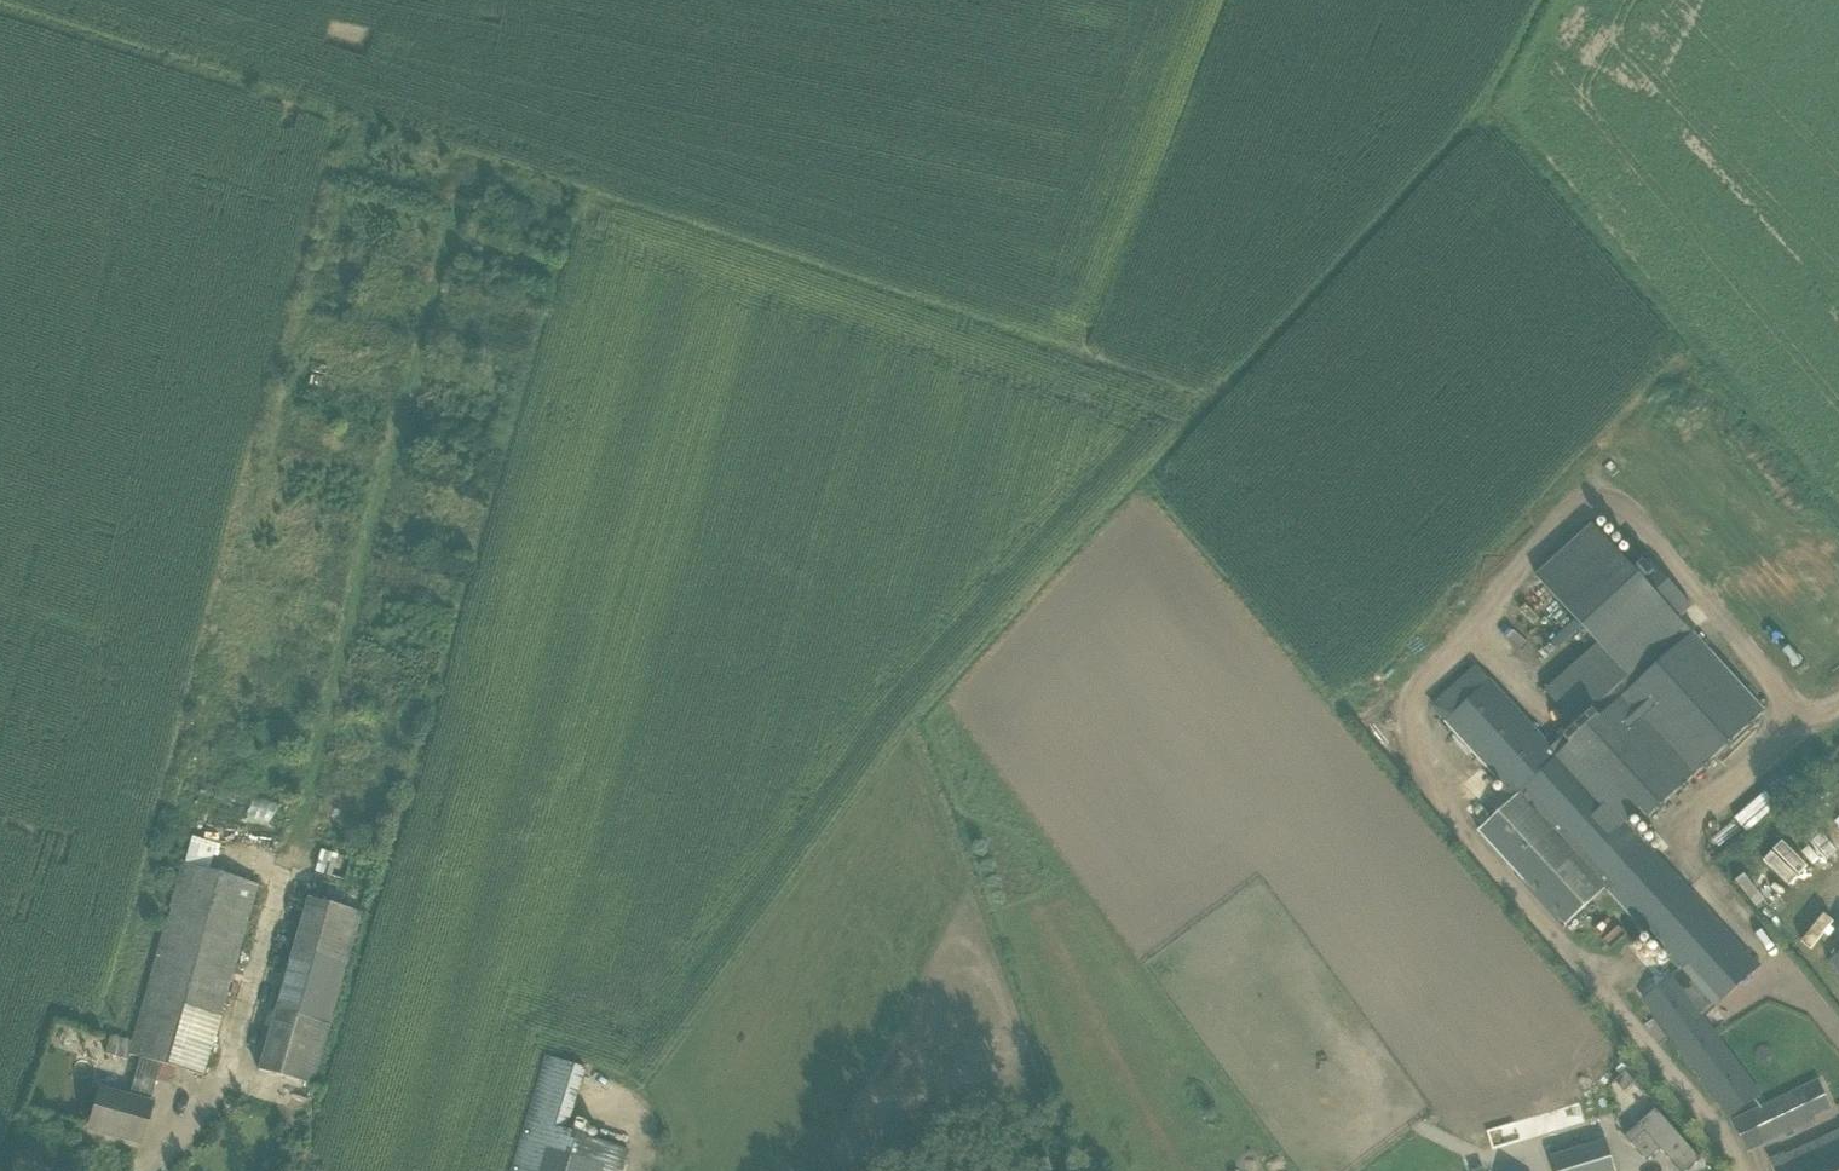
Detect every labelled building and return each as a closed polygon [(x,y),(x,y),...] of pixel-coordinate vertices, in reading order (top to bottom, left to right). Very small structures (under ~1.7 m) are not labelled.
[(1628,676),(1556,743),(1627,821),(1639,810),(1647,818),(1764,710),(1692,632),(1695,630),(1688,623),(1685,626),(1678,618),(1691,606),(1644,554),(1631,567),(1592,524),(1535,576),(1628,676)] [(1627,821),(1556,743),(1553,746),(1477,664),(1431,706),(1514,797),(1478,830),(1564,927),(1606,889),(1681,970),(1643,998),(1731,1117),(1762,1094),(1704,1016),(1761,966),(1627,821)] [(277,824),(282,797),(192,780),(187,806),(277,824)] [(320,850),(317,861),(333,865),(336,854),(320,850)] [(131,1098),(99,1088),(89,1124),(121,1133),(120,1137),(139,1142),(150,1103),(148,1102),(159,1063),(202,1075),(258,884),(184,863),(129,1054),(140,1057),(134,1077),(137,1077),(131,1098)] [(361,913),(308,897),(258,1069),(311,1085),(361,913)] [(1814,945),(1835,926),(1824,914),(1803,934),(1814,945)] [(1828,962),(1838,976),(1838,953),(1828,962)] [(105,1053),(126,1059),(131,1043),(109,1037),(105,1053)] [(629,1150),(567,1131),(586,1070),(548,1058),(513,1170),(622,1170),(629,1150)] [(1626,1071),(1615,1080),(1624,1091),(1635,1082),(1626,1071)] [(1799,1087),(1734,1121),(1751,1154),(1816,1121),(1799,1087)] [(1623,1137),(1645,1161),(1659,1148),(1679,1170),(1685,1170),(1699,1159),(1655,1109),(1623,1137)] [(1774,1170),(1838,1170),(1838,1129),(1770,1162),(1774,1170)] [(1551,1155),(1556,1170),(1616,1170),(1605,1138),(1551,1155)]
